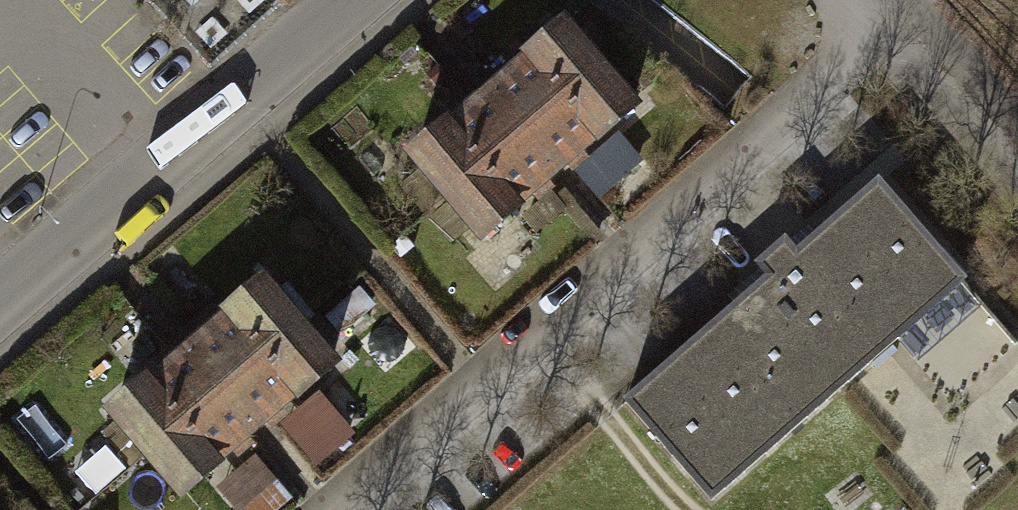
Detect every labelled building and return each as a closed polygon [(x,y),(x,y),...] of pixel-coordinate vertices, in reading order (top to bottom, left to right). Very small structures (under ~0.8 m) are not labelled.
[(195,19),(216,0),(178,0),(195,19)] [(597,70),(564,31),(531,58),(535,62),(493,98),(523,133),(597,70)] [(599,137),(631,110),(597,70),(523,133),(554,169),(596,134),(599,137)] [(448,129),(416,157),(450,196),(523,133),(493,98),(451,133),(448,129)] [(450,196),(483,236),(516,208),(512,204),(554,169),(523,133),(450,196)] [(878,183),(626,402),(710,499),(963,281),(878,183)] [(297,328),(263,289),(231,316),(234,320),(193,356),(223,391),(297,328)] [(299,395),(331,367),(297,328),(223,391),(254,427),(295,391),(299,395)] [(148,387),(116,415),(149,454),(223,391),(193,356),(151,391),(148,387)] [(149,454),(183,493),(215,466),(212,462),(254,427),(223,391),(149,454)]
